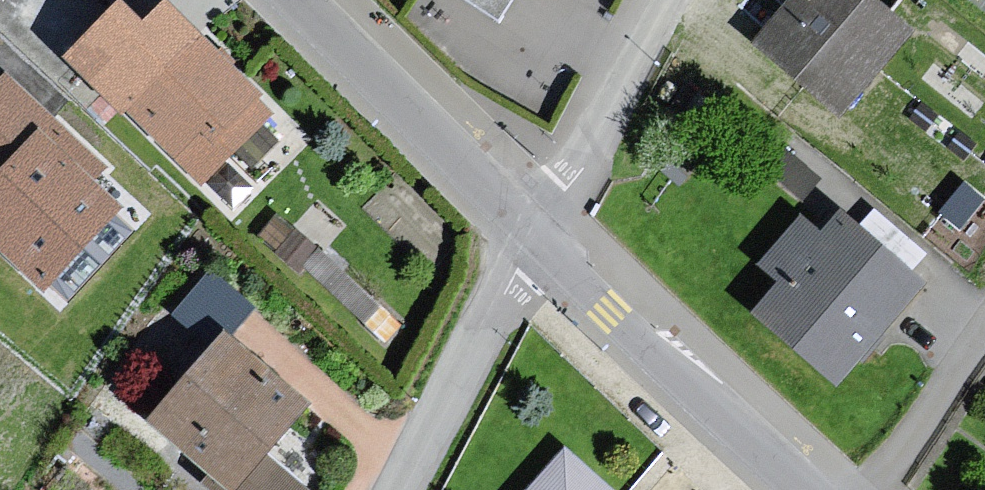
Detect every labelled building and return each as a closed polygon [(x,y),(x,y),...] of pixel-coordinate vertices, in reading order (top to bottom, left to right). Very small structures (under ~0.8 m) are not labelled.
[(504,26),(520,0),(464,0),(504,26)] [(857,0),(775,0),(735,51),(820,121),(895,35),(857,0)] [(156,1),(87,82),(190,190),(263,118),(156,1)] [(30,293),(109,212),(76,182),(91,162),(0,83),(0,266),(30,293)] [(820,394),(905,283),(825,217),(809,239),(785,222),(745,271),(762,296),(741,321),(820,394)] [(143,422),(218,489),(313,489),(273,451),(311,408),(225,333),(143,422)] [(517,489),(597,489),(555,450),(517,489)]
